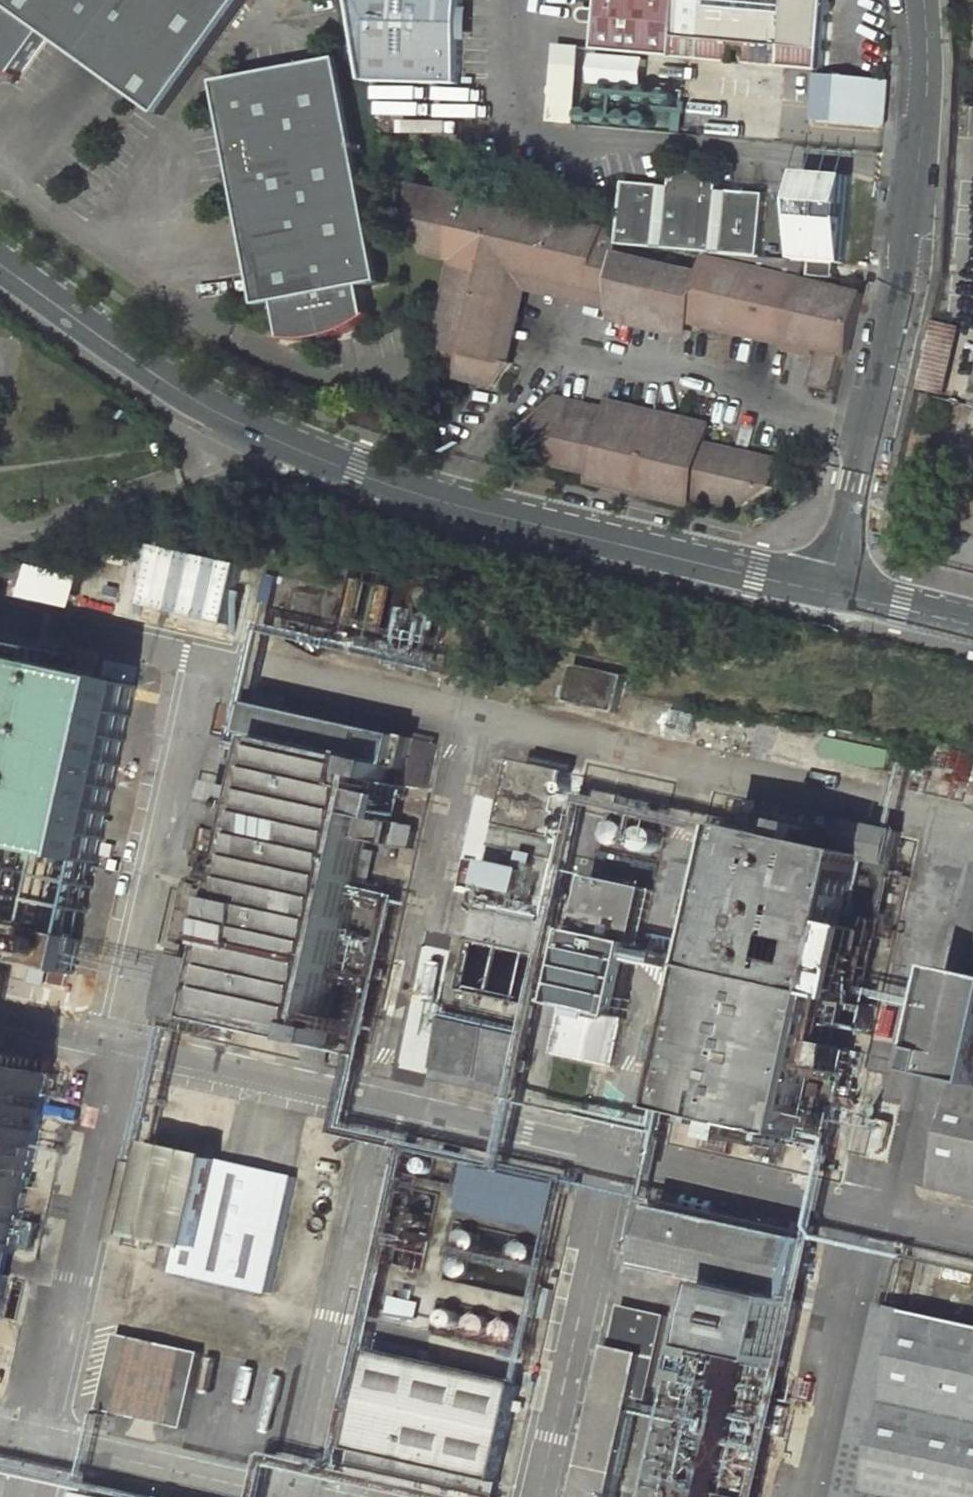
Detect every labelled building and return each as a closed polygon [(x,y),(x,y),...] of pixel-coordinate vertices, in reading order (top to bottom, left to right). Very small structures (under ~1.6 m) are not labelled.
[(156,113),(237,0),(0,0),(0,1),(43,32),(156,113)] [(461,85),(464,0),(349,0),(366,82),(461,85)] [(602,12),(590,12),(587,14),(585,18),(587,24),(590,26),(601,27),(600,52),(819,65),(825,0),(603,0),(602,12)] [(0,1),(0,76),(1,76),(16,75),(16,73),(14,72),(43,32),(0,1)] [(557,49),(551,124),(575,126),(579,85),(582,51),(557,49)] [(338,55),(215,79),(259,303),(277,300),(283,330),(293,333),(303,335),(310,336),(325,334),(336,331),(347,326),(357,320),(366,313),(360,283),(382,279),(338,55)] [(575,126),(677,135),(680,93),(640,90),(642,60),(592,57),(590,86),(579,85),(575,126)] [(884,81),(816,75),(813,120),(881,126),(884,81)] [(706,252),(741,255),(757,257),(764,194),(717,191),(717,176),(693,172),(667,173),(666,184),(620,181),(617,235),(616,243),(706,252)] [(793,214),(787,260),(806,262),(809,262),(833,264),(839,265),(850,180),(798,173),(795,199),(791,202),(789,206),(790,211),(793,214)] [(611,306),(790,348),(791,344),(813,350),(804,386),(829,392),(837,359),(841,360),(857,297),(802,283),(806,262),(787,260),(757,257),(741,255),(706,252),(702,276),(615,255),(616,243),(617,235),(415,185),(426,248),(460,255),(442,322),(448,347),(461,350),(455,375),(494,385),(514,360),(497,356),(517,271),(612,294),(611,306)] [(809,262),(807,278),(832,281),(833,264),(809,262)] [(514,360),(529,291),(610,312),(611,306),(612,294),(517,271),(497,356),(514,360)] [(927,335),(912,399),(938,406),(954,341),(927,335)] [(605,414),(555,398),(523,429),(546,435),(543,459),(593,472),(592,483),(595,485),(683,505),(685,493),(736,509),(765,493),(771,465),(696,448),(701,428),(607,404),(605,414)] [(229,628),(244,562),(159,543),(144,609),(229,628)] [(105,578),(56,568),(50,597),(99,607),(105,578)] [(33,928),(47,856),(111,870),(151,682),(0,651),(0,922),(33,928)] [(590,710),(638,720),(645,684),(597,675),(590,710)] [(277,713),(307,720),(311,706),(279,700),(277,713)] [(252,735),(271,740),(277,713),(258,708),(252,735)] [(277,713),(271,740),(295,743),(295,745),(259,899),(235,894),(222,949),(248,954),(238,993),(213,988),(206,1017),(359,1052),(362,1036),(348,1033),(390,853),(415,858),(419,837),(395,831),(404,791),(449,799),(460,752),(307,720),(277,713)] [(271,740),(235,894),(259,899),(295,745),(295,743),(271,740)] [(599,855),(602,835),(620,839),(626,804),(583,796),(573,851),(599,855)] [(920,828),(874,819),(867,845),(914,855),(920,828)] [(708,938),(698,987),(706,989),(679,1105),(752,1120),(748,1136),(769,1140),(773,1124),(847,1139),(874,1025),(888,1026),(893,1003),(879,1001),(914,855),(867,845),(839,840),(843,826),(822,822),(819,835),(746,820),(718,939),(708,938)] [(483,857),(473,908),(549,922),(554,895),(545,893),(542,909),(519,904),(527,865),(483,857)] [(616,885),(577,1064),(615,1072),(626,1074),(667,896),(616,885)] [(86,978),(94,944),(58,937),(49,970),(86,978)] [(238,993),(248,954),(222,949),(213,988),(238,993)] [(462,1072),(543,1089),(553,1044),(471,1028),(462,1072)] [(966,1047),(953,1107),(958,1108),(972,1111),(972,1049),(966,1047)] [(4,1365),(66,1084),(6,1073),(9,1059),(0,1058),(0,1365),(4,1365)] [(972,1133),(972,1111),(958,1108),(944,1172),(964,1177),(972,1133)] [(964,1177),(963,1180),(972,1182),(972,1133),(964,1177)] [(176,1172),(148,1165),(129,1249),(151,1254),(153,1244),(211,1257),(206,1281),(286,1299),(313,1183),(181,1152),(176,1172)] [(539,1182),(532,1212),(505,1206),(512,1177),(489,1172),(479,1219),(569,1237),(579,1190),(539,1182)] [(505,1206),(532,1212),(539,1182),(512,1177),(505,1206)] [(698,1496),(772,1496),(829,1225),(808,1220),(804,1234),(778,1229),(686,1210),(675,1263),(746,1280),(698,1496)] [(778,1229),(804,1234),(808,1220),(781,1214),(778,1229)] [(934,1304),(915,1300),(873,1496),(892,1496),(934,1304)] [(428,1305),(408,1301),(404,1321),(424,1325),(428,1305)] [(605,1496),(643,1496),(665,1395),(678,1398),(697,1314),(647,1303),(605,1496)] [(892,1496),(972,1496),(972,1312),(934,1304),(892,1496)] [(112,1418),(196,1437),(211,1361),(127,1344),(112,1418)] [(491,1496),(509,1496),(535,1385),(391,1356),(367,1472),(491,1496)] [(180,1491),(136,1483),(134,1496),(179,1496),(180,1491)]
